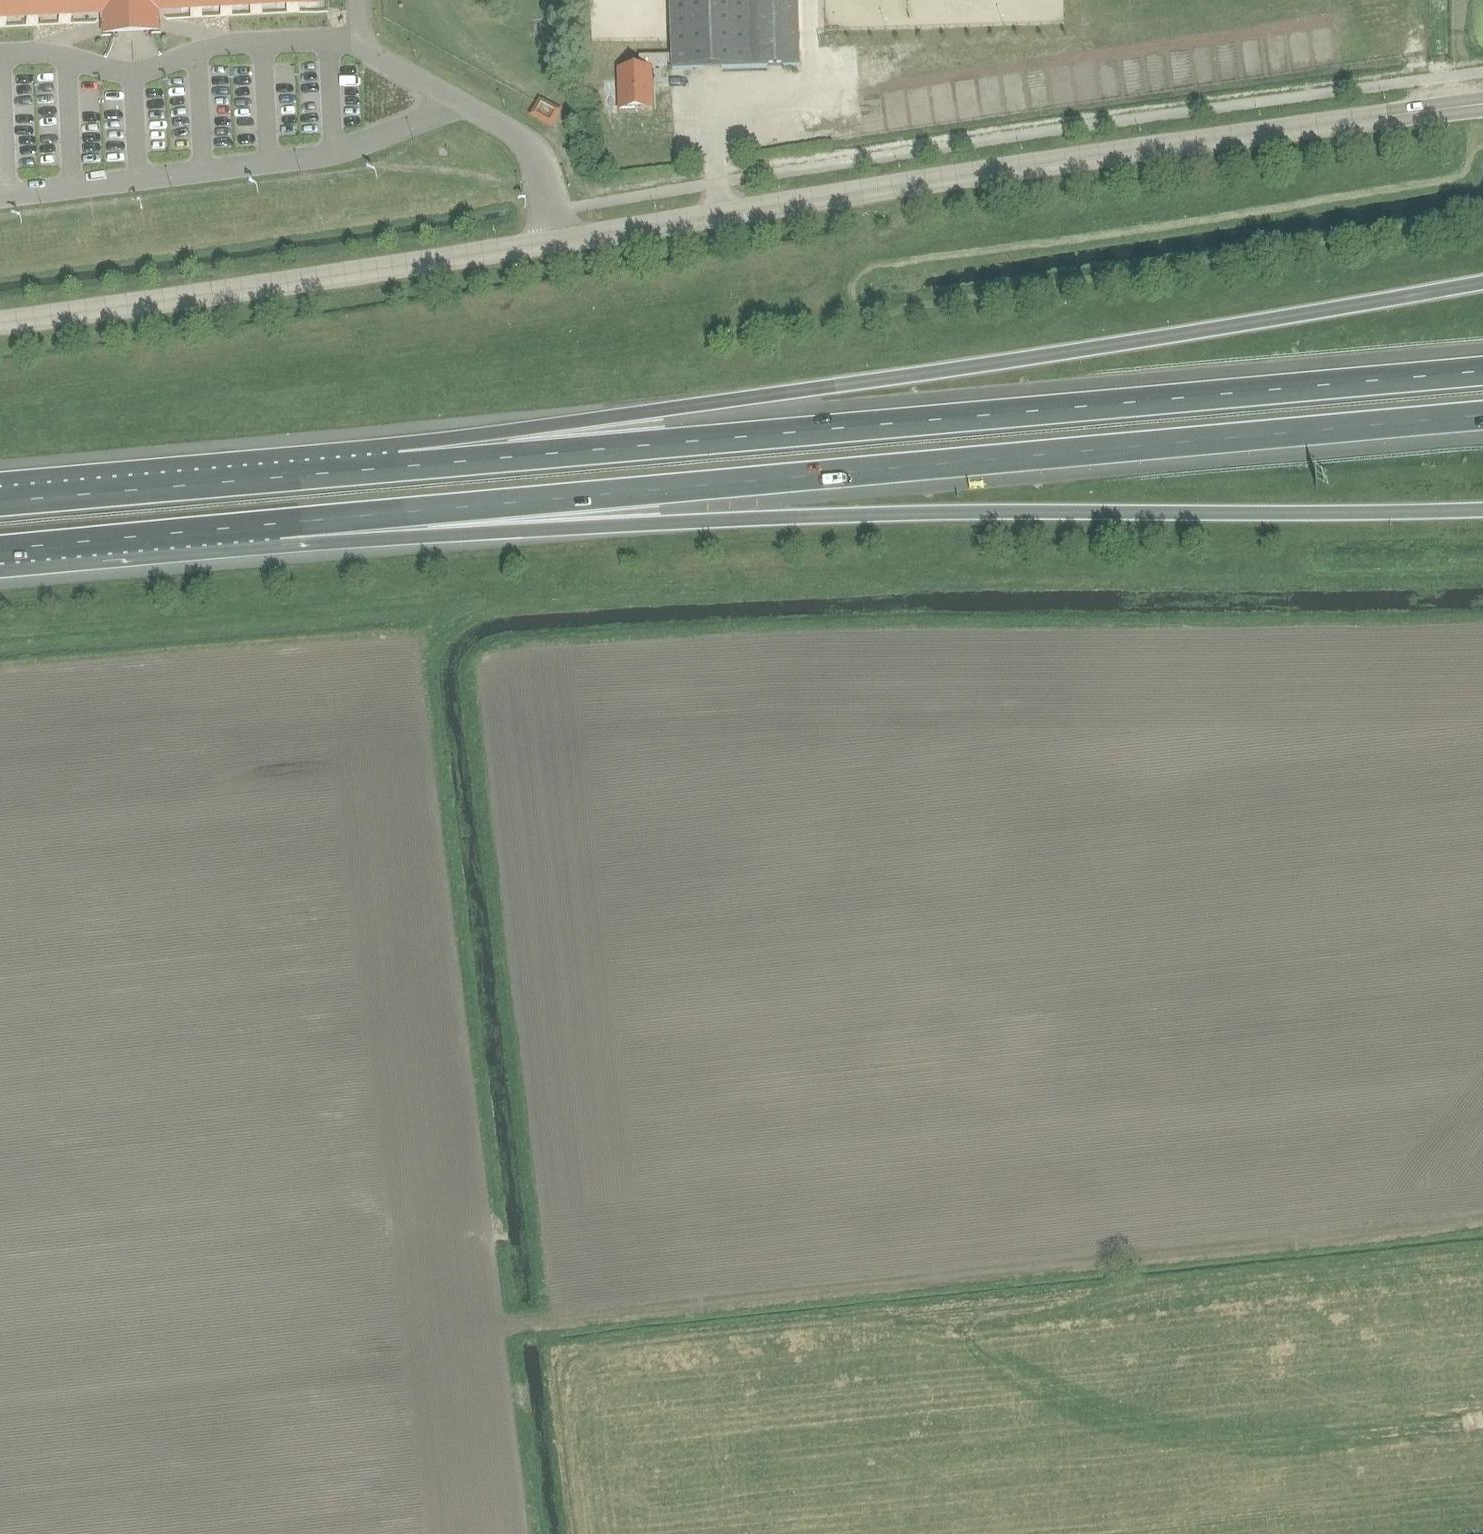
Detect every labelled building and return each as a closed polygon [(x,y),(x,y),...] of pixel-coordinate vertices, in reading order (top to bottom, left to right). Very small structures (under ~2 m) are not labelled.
[(210,0),(0,0),(0,10),(210,0)] [(800,66),(798,0),(669,0),(671,56),(639,57),(639,68),(618,69),(619,111),(652,110),(651,68),(671,68),(671,70),(800,66)]
